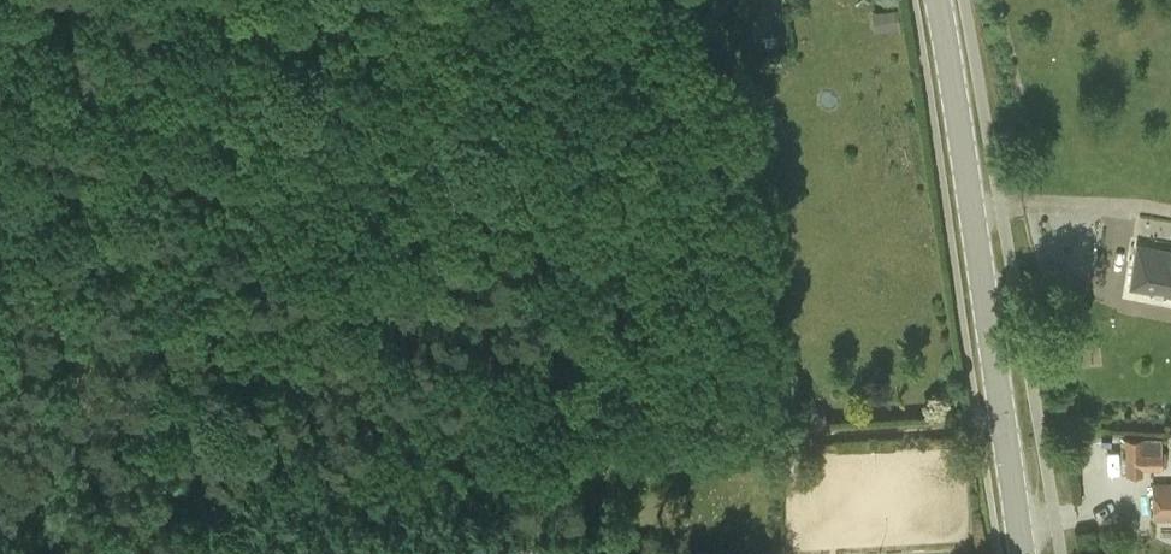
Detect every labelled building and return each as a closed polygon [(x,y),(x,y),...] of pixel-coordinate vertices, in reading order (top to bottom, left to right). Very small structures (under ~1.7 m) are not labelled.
[(1137,244),(1129,286),(1170,295),(1170,251),(1137,244)] [(1159,438),(1124,439),(1125,474),(1142,474),(1142,469),(1161,469),(1159,438)] [(1152,519),(1170,518),(1170,483),(1151,483),(1152,519)]
